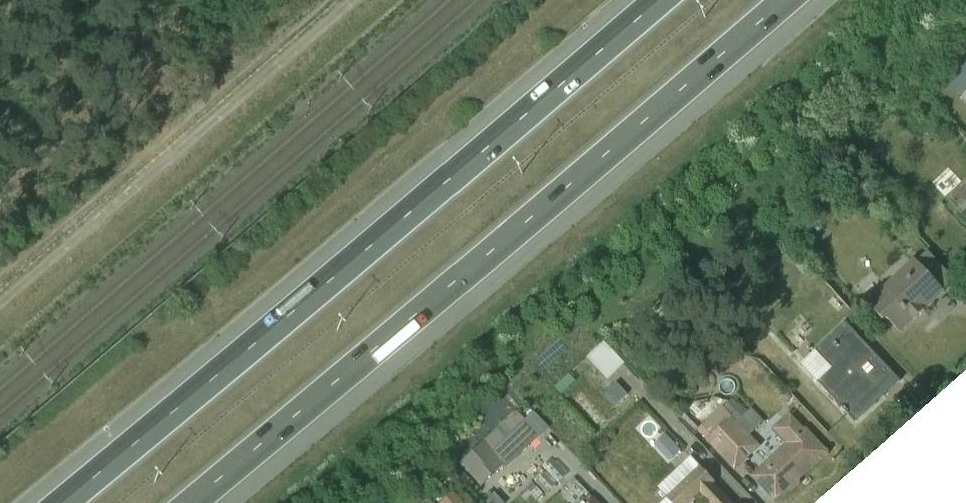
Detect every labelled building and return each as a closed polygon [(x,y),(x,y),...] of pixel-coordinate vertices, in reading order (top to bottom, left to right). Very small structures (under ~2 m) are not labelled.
[(937,202),(953,220),(959,214),(965,221),(965,175),(937,202)] [(893,337),(938,293),(908,262),(863,306),(893,337)] [(846,417),(890,377),(841,323),(797,363),(846,417)] [(624,343),(604,361),(625,383),(644,366),(624,343)] [(637,381),(622,395),(637,411),(652,397),(637,381)] [(747,475),(771,501),(824,454),(787,412),(768,430),(781,444),(747,475)] [(525,442),(516,432),(478,465),(499,490),(568,431),(553,414),(537,428),(539,430),(525,442)] [(669,448),(684,466),(704,451),(689,432),(669,448)] [(696,466),(660,500),(663,502),(689,502),(693,500),(696,502),(731,502),(696,466)]
